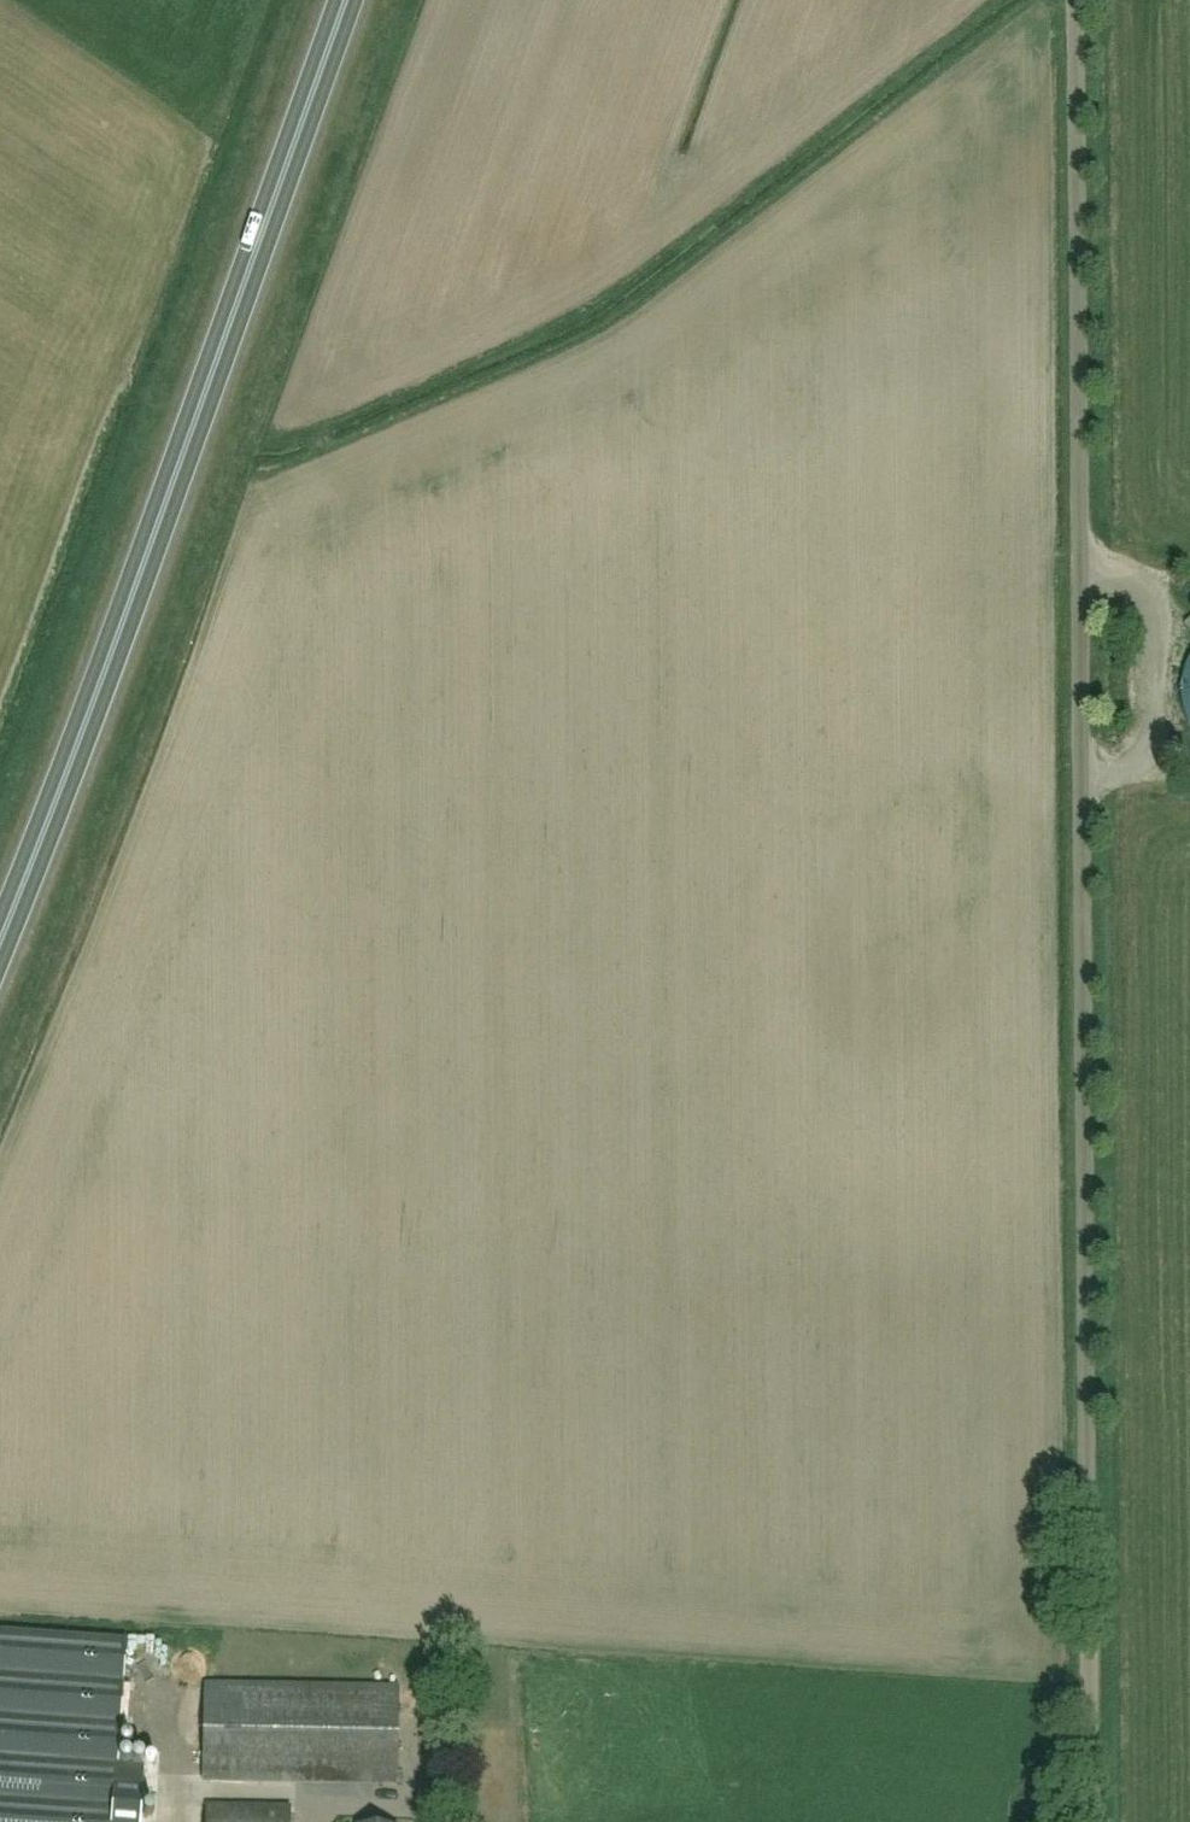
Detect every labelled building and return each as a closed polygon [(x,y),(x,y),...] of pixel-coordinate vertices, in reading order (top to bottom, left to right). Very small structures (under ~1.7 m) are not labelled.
[(1188,659),(1186,663),(1184,668),(1183,673),(1182,678),(1181,683),(1180,688),(1180,693),(1181,698),(1181,703),(1182,708),(1184,712),(1186,717),(1188,722),(1189,726),(1189,656),(1188,659)] [(144,1767),(117,1765),(126,1641),(0,1632),(0,1821),(140,1821),(144,1767)] [(398,1784),(399,1687),(206,1684),(204,1781),(398,1784)] [(205,1805),(205,1821),(290,1821),(291,1807),(205,1805)]
